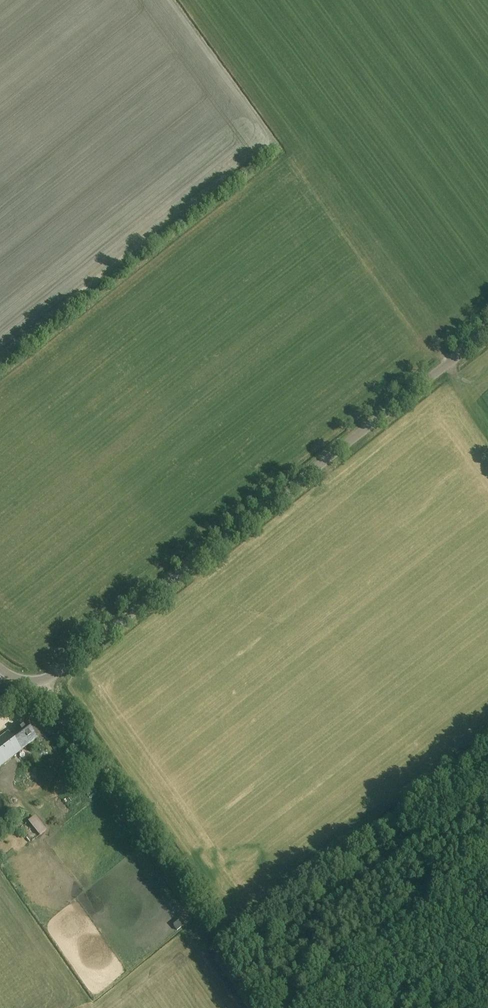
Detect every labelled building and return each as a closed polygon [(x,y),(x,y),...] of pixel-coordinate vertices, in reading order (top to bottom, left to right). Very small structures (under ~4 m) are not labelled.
[(88,630),(80,636),(85,641),(92,636),(88,630)] [(38,672),(51,669),(48,656),(35,659),(38,672)] [(36,737),(24,722),(10,733),(8,729),(0,735),(0,765),(36,737)] [(25,844),(32,838),(19,822),(12,827),(25,844)]
